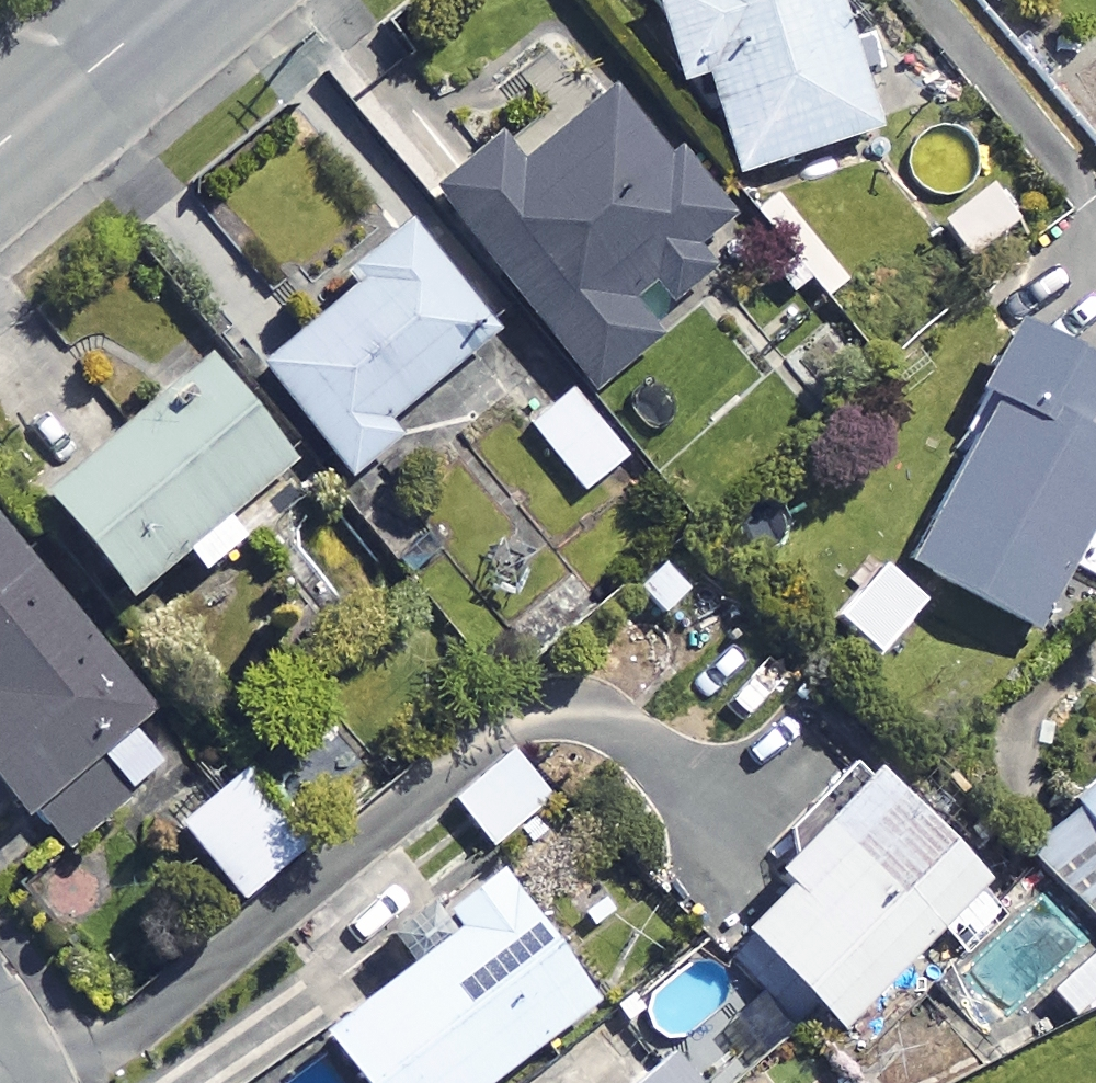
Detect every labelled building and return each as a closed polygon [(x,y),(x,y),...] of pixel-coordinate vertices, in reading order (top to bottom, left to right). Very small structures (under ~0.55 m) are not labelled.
[(835,0),(651,0),(677,77),(701,68),(736,170),(877,122),(835,0)] [(662,158),(605,86),(518,155),(499,131),(428,186),(586,386),(645,340),(636,330),(707,273),(686,246),(727,214),(675,148),(662,158)] [(1032,239),(1001,182),(938,217),(968,273),(1032,239)] [(490,329),(402,217),(337,268),(348,282),(253,357),(343,471),(393,432),(380,415),(490,329)] [(1012,314),(973,384),(989,393),(901,554),(1030,625),(1067,558),(1095,574),(1095,512),(1088,507),(1095,493),(1095,360),(1012,314)] [(264,475),(287,456),(205,352),(36,486),(120,592),(178,546),(195,567),(238,532),(220,510),(235,498),(253,522),(283,499),(264,475)] [(631,449),(577,382),(527,423),(581,489),(631,449)] [(0,526),(0,786),(19,810),(28,803),(69,853),(188,757),(0,526)] [(668,542),(625,581),(688,650),(731,612),(668,542)] [(550,795),(512,749),(452,798),(490,845),(550,795)] [(946,839),(861,754),(761,855),(782,877),(736,923),(835,1023),(934,924),(964,955),(1002,917),(966,881),(985,862),(954,831),(946,839)] [(1063,793),(1070,802),(1025,839),(1095,925),(1095,766),(1063,793)] [(295,852),(233,774),(176,819),(238,897),(295,852)] [(358,1082),(475,1082),(591,997),(491,863),(437,903),(450,921),(313,1023),(358,1082)] [(990,1038),(1045,985),(1072,1012),(1095,989),(1095,947),(1044,894),(945,991),(990,1038)] [(313,1023),(232,1082),(358,1082),(313,1023)] [(670,1061),(643,1082),(688,1082),(670,1061)]
